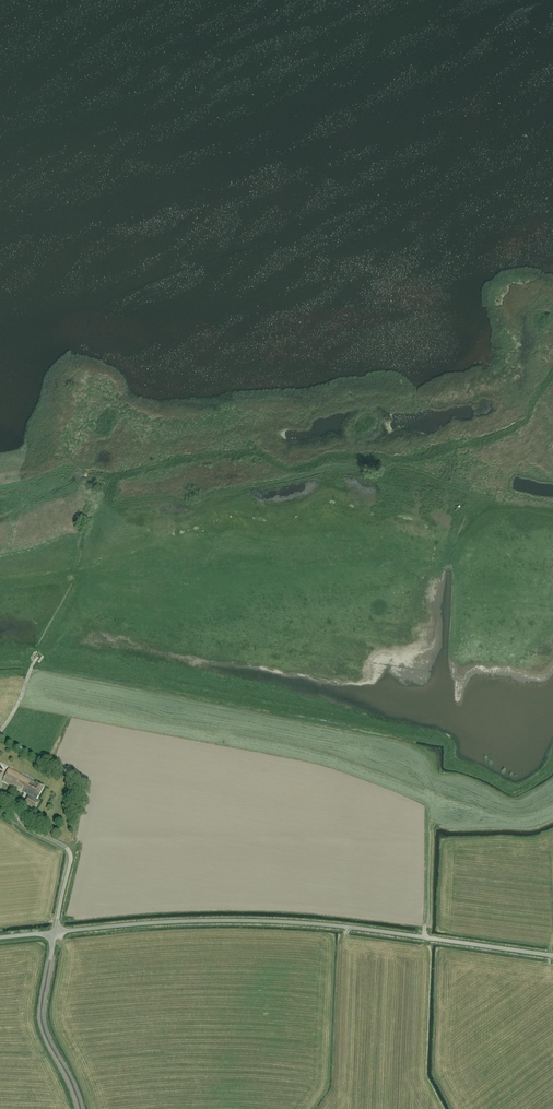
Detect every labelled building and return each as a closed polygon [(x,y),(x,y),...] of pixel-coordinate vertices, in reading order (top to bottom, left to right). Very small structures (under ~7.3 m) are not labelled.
[(37,799),(44,786),(36,782),(35,783),(9,769),(3,780),(29,795),(37,799)] [(35,809),(39,801),(28,796),(24,803),(35,809)]
